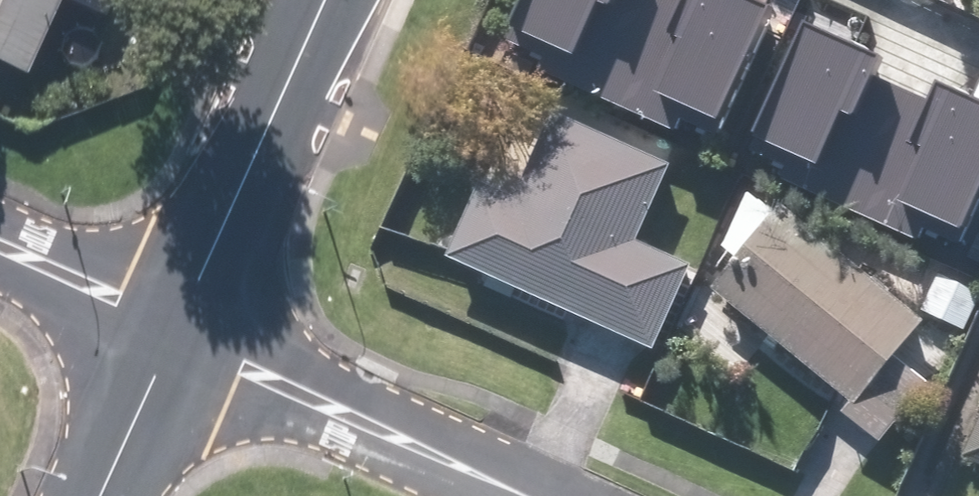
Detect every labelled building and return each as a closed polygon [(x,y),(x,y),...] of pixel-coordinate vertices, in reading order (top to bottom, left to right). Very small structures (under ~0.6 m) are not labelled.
[(12,82),(51,0),(0,0),(0,77),(12,82)] [(618,104),(664,0),(531,0),(507,55),(618,104)] [(729,153),(793,9),(773,0),(664,0),(618,104),(729,153)] [(729,153),(840,203),(904,58),(793,9),(729,153)] [(951,252),(978,188),(978,91),(904,58),(840,203),(951,252)] [(629,245),(663,173),(672,153),(603,120),(593,140),(518,105),(444,262),(646,357),(686,272),(629,245)] [(927,388),(889,358),(913,328),(771,216),(705,300),(839,405),(828,419),(874,455),(927,388)] [(958,460),(978,470),(978,415),(958,460)]
